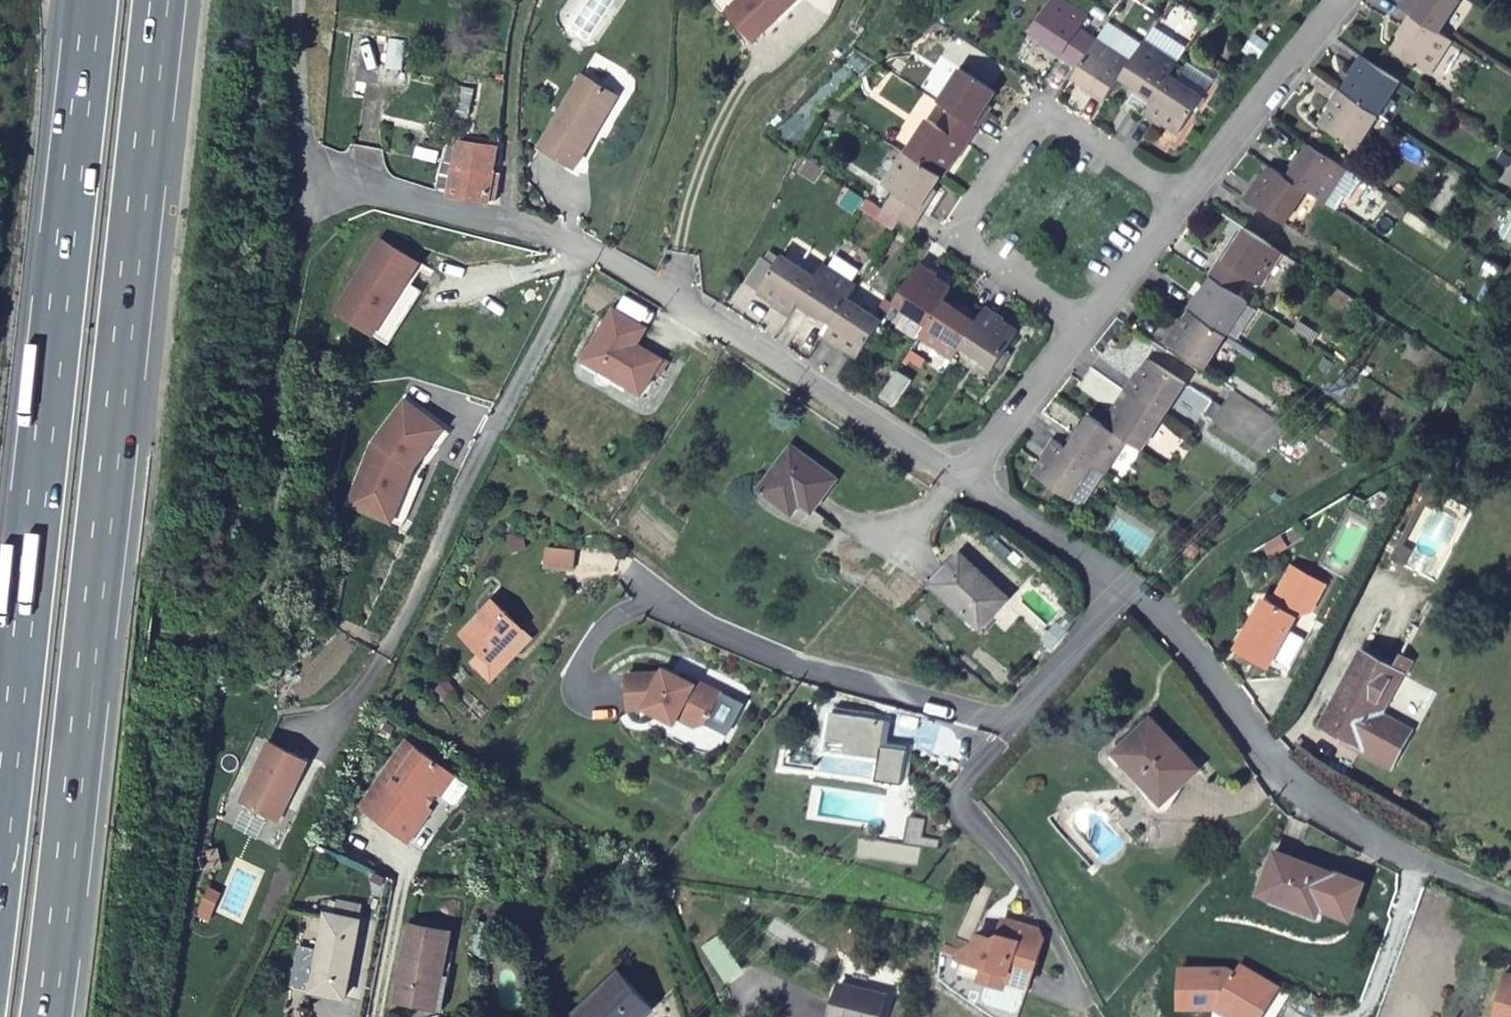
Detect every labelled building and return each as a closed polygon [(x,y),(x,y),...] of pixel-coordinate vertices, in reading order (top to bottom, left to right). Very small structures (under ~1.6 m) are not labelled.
[(733,10),(763,39),(802,0),(743,0),(733,10)] [(1401,4),(1411,10),(1441,31),(1462,0),(1404,0),(1401,4)] [(1046,50),(1080,72),(1096,47),(1097,46),(1080,34),(1085,25),(1054,4),(1033,36),(1049,46),(1046,50)] [(1441,31),(1411,10),(1401,26),(1406,29),(1394,47),(1430,71),(1452,38),(1441,31)] [(1141,51),(1124,39),(1111,57),(1129,69),(1141,51)] [(1257,39),(1245,53),(1257,63),(1269,48),(1257,39)] [(1085,95),(1104,108),(1120,83),(1129,69),(1111,57),(1096,47),(1080,72),(1074,80),(1088,91),(1085,95)] [(1129,69),(1120,83),(1135,94),(1132,100),(1148,111),(1168,81),(1175,70),(1143,48),(1141,51),(1129,69)] [(1380,114),(1403,80),(1361,52),(1350,70),(1355,73),(1344,90),(1380,114)] [(958,70),(936,101),(947,109),(978,130),(989,112),(984,108),(994,94),(958,70)] [(620,93),(583,72),(543,143),(579,165),(620,93)] [(1197,102),(1168,81),(1148,111),(1142,120),(1159,131),(1163,127),(1175,135),(1197,102)] [(1358,146),(1380,114),(1344,90),(1339,87),(1328,103),(1334,107),(1322,124),(1358,146)] [(925,118),(901,153),(939,178),(950,162),(954,164),(978,130),(947,109),(935,125),(925,118)] [(460,144),(459,168),(445,166),(445,167),(442,188),(458,190),(457,194),(467,199),(492,201),(500,202),(502,176),(495,175),(497,148),(460,144)] [(1324,200),(1345,167),(1310,144),(1301,158),(1295,154),(1283,173),(1307,189),(1324,200)] [(939,178),(901,153),(879,185),(891,193),(881,208),(900,222),(912,229),(933,197),(929,193),(939,178)] [(1256,177),(1245,194),(1285,221),(1307,189),(1283,173),(1270,164),(1260,180),(1256,177)] [(1284,251),(1247,227),(1238,241),(1235,238),(1212,274),(1215,277),(1242,294),(1253,278),(1262,285),(1284,251)] [(425,262),(387,240),(346,314),(384,335),(414,281),(425,262)] [(777,305),(792,316),(801,303),(816,279),(783,257),(763,290),(780,302),(777,305)] [(925,321),(927,322),(941,301),(948,290),(933,280),(936,275),(918,264),(894,300),(909,309),(925,321)] [(819,309),(835,319),(849,298),(856,287),(824,267),(816,279),(801,303),(815,313),(819,309)] [(1200,291),(1189,308),(1193,311),(1230,335),(1253,301),(1242,294),(1215,277),(1205,293),(1200,291)] [(384,335),(399,344),(429,290),(414,281),(384,335)] [(845,343),(860,352),(883,318),(849,298),(835,319),(825,335),(842,346),(845,343)] [(628,301),(621,303),(599,345),(615,354),(612,359),(642,375),(656,382),(668,359),(675,347),(649,333),(657,316),(628,301)] [(919,333),(952,355),(960,344),(976,320),(959,309),(956,311),(941,301),(927,322),(919,333)] [(976,320),(960,344),(993,366),(1014,334),(998,323),(1001,318),(984,307),(976,320)] [(925,321),(909,309),(899,324),(916,335),(925,321)] [(1178,323),(1167,340),(1208,368),(1230,335),(1193,311),(1182,326),(1178,323)] [(615,354),(599,345),(593,357),(639,380),(642,375),(612,359),(615,354)] [(675,347),(668,359),(674,362),(680,350),(675,347)] [(1125,387),(1167,415),(1191,378),(1154,354),(1142,373),(1136,368),(1125,387)] [(1145,447),(1167,415),(1125,387),(1116,402),(1120,405),(1108,424),(1128,437),(1145,447)] [(455,426),(417,398),(385,442),(368,486),(412,502),(426,464),(444,440),(455,426)] [(1104,471),(1128,437),(1108,424),(1090,412),(1078,428),(1074,426),(1063,444),(1092,463),(1104,471)] [(460,430),(455,426),(444,440),(450,445),(460,430)] [(1070,497),(1092,463),(1063,444),(1051,436),(1040,454),(1044,457),(1034,473),(1070,497)] [(842,480),(792,447),(762,492),(788,510),(797,498),(817,512),(842,480)] [(412,502),(368,486),(363,500),(406,516),(412,502)] [(574,569),(577,546),(549,543),(547,566),(574,569)] [(956,556),(929,589),(982,633),(1009,600),(956,556)] [(1273,603),(1264,599),(1237,651),(1269,668),(1295,615),(1309,611),(1323,584),(1294,569),(1290,571),(1273,603)] [(506,597),(474,630),(494,649),(504,658),(536,624),(506,597)] [(545,633),(536,624),(504,658),(494,649),(486,658),(505,676),(545,633)] [(1321,724),(1392,763),(1406,735),(1370,716),(1395,669),(1361,651),(1321,724)] [(1406,735),(1411,727),(1385,713),(1405,675),(1395,669),(1370,716),(1406,735)] [(725,735),(740,707),(694,682),(692,686),(663,670),(658,679),(649,675),(626,676),(628,709),(644,709),(673,724),(676,718),(694,728),(701,725),(704,725),(725,735)] [(902,714),(845,706),(838,766),(919,777),(924,743),(898,740),(902,714)] [(1150,717),(1116,749),(1165,801),(1198,767),(1150,717)] [(386,816),(412,833),(423,815),(416,810),(426,794),(436,780),(442,784),(455,764),(404,730),(362,794),(388,811),(386,816)] [(276,737),(248,798),(282,815),(295,788),(300,791),(316,757),(276,737)] [(474,777),(455,764),(442,784),(458,795),(463,794),(474,777)] [(282,815),(287,817),(300,791),(295,788),(282,815)] [(388,811),(362,794),(360,798),(386,816),(388,811)] [(434,799),(426,794),(416,810),(423,815),(434,799)] [(1273,851),(1257,892),(1317,916),(1320,907),(1346,918),(1359,885),(1273,851)] [(352,991),(366,913),(334,907),(320,985),(352,991)] [(1054,932),(1050,923),(1015,912),(1011,928),(1005,930),(990,926),(988,935),(978,940),(975,950),(1019,965),(1017,972),(1040,979),(1054,932)] [(444,964),(452,965),(459,922),(415,914),(403,997),(438,1002),(444,964)] [(1019,965),(975,950),(970,965),(1038,986),(1040,979),(1017,972),(1019,965)] [(446,1003),(452,965),(444,964),(438,1002),(446,1003)] [(1183,969),(1181,1007),(1218,1008),(1234,1016),(1263,1016),(1275,997),(1286,1003),(1291,995),(1243,966),(1238,975),(1229,970),(1183,969)] [(1503,966),(1494,1004),(1509,1007),(1510,1010),(1510,968),(1503,966)] [(628,970),(580,1011),(585,1016),(650,1016),(661,1007),(628,970)] [(848,979),(841,1015),(849,1016),(890,1016),(895,990),(848,979)] [(1286,1003),(1275,997),(1263,1016),(1278,1016),(1286,1003)] [(1218,1016),(1234,1016),(1218,1008),(1218,1016)]
